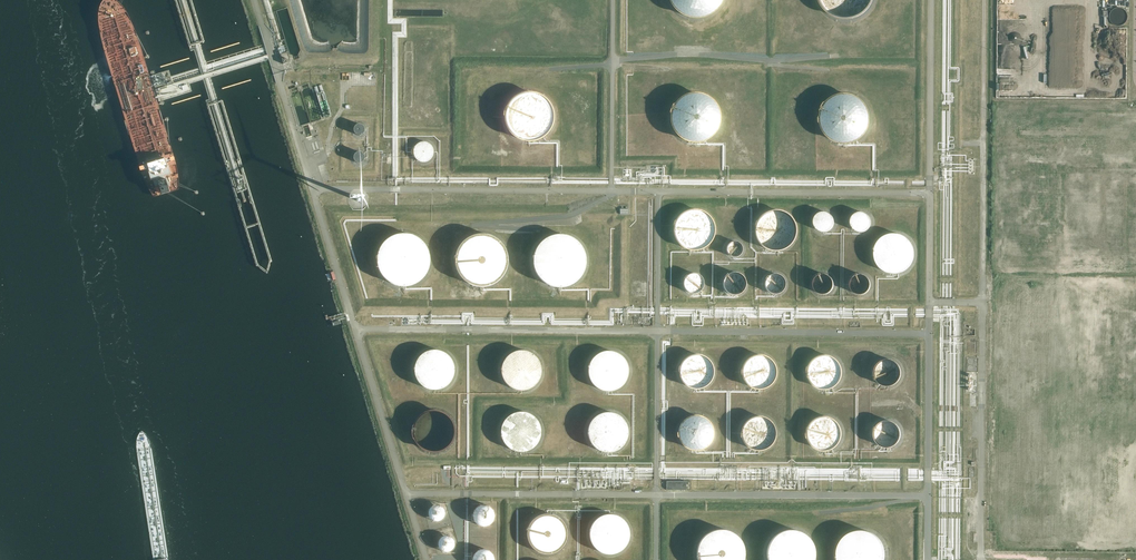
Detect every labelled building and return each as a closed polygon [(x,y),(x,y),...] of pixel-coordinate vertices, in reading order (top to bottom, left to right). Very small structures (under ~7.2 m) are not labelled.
[(701,19),(703,19),(705,18),(706,18),(708,17),(709,16),(711,15),(712,14),(713,14),(714,13),(715,12),(716,11),(718,10),(719,8),(720,6),(721,5),(722,3),(723,2),(723,1),(723,0),(668,0),(669,1),(669,3),(670,5),(671,6),(672,8),(673,9),(674,9),(675,11),(677,12),(678,14),(680,14),(681,15),(682,16),(684,17),(685,17),(687,18),(690,19),(692,19),(693,19),(695,19),(696,19),(697,19),(699,19),(701,19)] [(819,1),(819,3),(820,3),(820,4),(821,6),(822,7),(822,8),(823,9),(824,10),(825,11),(827,13),(829,14),(830,16),(831,16),(833,17),(835,18),(837,19),(838,19),(840,20),(842,20),(844,20),(845,20),(847,20),(849,20),(851,20),(852,20),(854,19),(856,19),(857,18),(858,18),(860,17),(862,16),(863,15),(865,14),(866,13),(867,12),(869,10),(870,9),(870,8),(871,7),(872,6),(872,5),(873,4),(873,3),(874,2),(874,1),(874,0),(819,0),(819,1)] [(1127,19),(1127,18),(1127,16),(1126,15),(1126,13),(1125,12),(1123,11),(1122,10),(1121,10),(1119,10),(1118,10),(1117,10),(1115,11),(1114,12),(1113,13),(1112,14),(1111,16),(1111,18),(1111,19),(1112,21),(1112,22),(1113,23),(1115,24),(1116,25),(1117,26),(1119,26),(1121,26),(1122,25),(1123,24),(1125,23),(1126,22),(1126,21),(1127,19)] [(509,103),(508,104),(507,106),(506,107),(506,108),(505,109),(505,111),(505,112),(505,113),(504,115),(504,116),(504,117),(504,118),(504,119),(504,121),(505,122),(505,123),(505,125),(506,126),(506,127),(507,128),(507,129),(508,131),(509,132),(510,133),(511,134),(512,135),(513,136),(514,137),(515,138),(516,138),(518,139),(519,140),(520,141),(522,141),(523,141),(524,142),(526,142),(527,142),(529,142),(530,142),(531,142),(533,142),(534,142),(535,141),(537,141),(538,141),(539,140),(540,140),(542,139),(543,138),(544,138),(545,137),(546,136),(547,135),(549,133),(549,132),(550,131),(551,130),(552,129),(552,127),(553,126),(553,125),(553,124),(554,123),(554,122),(554,120),(554,119),(554,118),(554,116),(554,115),(554,114),(554,112),(553,110),(553,109),(553,108),(552,107),(551,106),(550,104),(550,103),(549,102),(548,101),(548,100),(547,99),(546,99),(545,97),(544,97),(543,96),(542,96),(541,95),(539,94),(537,93),(535,93),(533,92),(531,92),(529,92),(527,92),(525,92),(523,93),(522,93),(521,94),(519,94),(518,95),(517,96),(515,96),(514,97),(513,98),(512,99),(511,100),(510,101),(509,103)] [(331,113),(325,93),(317,96),(324,119),(332,116),(331,115),(333,115),(332,112),(331,113)] [(716,134),(717,133),(718,132),(718,130),(719,129),(719,128),(720,127),(720,125),(721,124),(721,123),(721,122),(721,121),(721,119),(721,118),(721,117),(721,115),(720,114),(720,113),(720,112),(719,110),(719,109),(718,108),(717,107),(717,106),(716,104),(715,103),(714,102),(713,101),(712,101),(711,99),(710,99),(708,98),(707,97),(706,97),(705,96),(704,96),(702,95),(700,95),(699,95),(698,95),(696,95),(695,95),(694,95),(692,95),(691,95),(689,95),(688,96),(687,96),(685,97),(684,97),(683,98),(681,99),(680,100),(679,101),(678,102),(677,103),(676,104),(675,105),(675,107),(674,108),(673,109),(673,110),(672,111),(672,112),(672,113),(671,115),(671,116),(671,117),(671,118),(671,119),(671,121),(671,123),(671,125),(672,125),(672,126),(672,128),(673,130),(674,131),(675,133),(676,134),(676,135),(677,136),(678,137),(679,138),(680,139),(681,140),(682,140),(684,141),(685,142),(687,143),(689,144),(691,144),(693,144),(694,145),(696,145),(698,145),(700,144),(702,144),(704,143),(705,143),(707,142),(708,142),(710,141),(710,140),(711,139),(712,139),(713,138),(714,137),(715,135),(716,134)] [(872,117),(871,116),(871,115),(871,113),(870,111),(870,110),(869,109),(868,107),(868,106),(867,105),(867,104),(866,103),(865,102),(864,101),(862,100),(861,99),(860,98),(858,97),(857,97),(856,96),(854,96),(853,95),(852,95),(850,95),(849,95),(847,95),(845,95),(844,95),(842,95),(840,95),(838,96),(837,96),(836,97),(834,98),(833,99),(832,99),(830,101),(829,101),(828,102),(827,104),(826,105),(826,106),(825,107),(824,108),(824,109),(823,110),(823,111),(823,113),(822,115),(822,116),(822,117),(822,119),(822,120),(822,121),(822,123),(822,124),(822,125),(823,126),(823,127),(823,128),(824,130),(824,131),(825,132),(826,133),(826,134),(827,135),(828,136),(829,137),(830,138),(831,139),(832,140),(834,141),(835,142),(837,142),(838,143),(839,143),(841,144),(842,144),(844,144),(846,145),(848,145),(849,144),(850,144),(852,144),(853,144),(854,143),(856,143),(857,142),(858,142),(860,141),(861,140),(862,139),(863,138),(864,137),(865,136),(866,135),(867,134),(868,133),(868,132),(869,131),(870,130),(870,128),(870,127),(871,126),(871,125),(871,124),(871,123),(871,122),(872,121),(872,120),(872,119),(872,117)] [(357,125),(356,125),(356,126),(355,126),(355,127),(354,128),(354,129),(354,130),(354,131),(354,132),(355,133),(355,134),(356,134),(356,135),(357,135),(358,135),(359,135),(360,135),(361,135),(362,135),(363,134),(363,133),(364,133),(364,132),(365,131),(365,130),(365,129),(365,128),(364,128),(364,127),(363,126),(362,125),(361,125),(360,125),(360,124),(359,124),(358,125),(357,125)] [(433,148),(433,147),(432,147),(432,146),(431,145),(430,144),(429,144),(429,143),(427,143),(427,142),(426,142),(425,142),(424,142),(423,142),(421,142),(420,143),(419,143),(418,144),(417,144),(417,145),(416,145),(415,146),(415,147),(415,148),(414,149),(414,150),(414,151),(414,152),(414,153),(414,154),(414,155),(414,156),(415,157),(416,158),(416,159),(417,160),(418,160),(419,161),(420,161),(421,162),(422,162),(424,162),(425,162),(427,162),(428,161),(429,161),(430,160),(431,159),(431,158),(432,158),(433,157),(433,156),(433,155),(434,154),(434,153),(434,152),(434,151),(434,150),(433,149),(433,148)] [(358,152),(357,153),(356,153),(356,154),(355,154),(355,155),(354,155),(354,156),(354,157),(354,158),(354,159),(354,160),(355,161),(355,162),(356,162),(357,163),(358,163),(359,163),(360,163),(361,163),(362,163),(362,162),(363,162),(363,161),(364,161),(364,160),(364,159),(365,158),(365,157),(364,156),(364,155),(363,154),(362,153),(361,153),(360,152),(359,152),(358,152)] [(710,245),(711,244),(712,243),(713,242),(713,241),(714,240),(714,239),(715,238),(715,237),(715,235),(716,234),(716,233),(716,232),(716,231),(716,229),(716,228),(716,227),(715,226),(715,225),(715,223),(714,222),(714,221),(713,220),(712,219),(712,218),(711,217),(710,216),(709,215),(708,214),(707,214),(706,213),(705,212),(704,212),(702,211),(701,211),(700,210),(698,210),(697,210),(696,210),(695,210),(693,210),(692,210),(691,210),(690,211),(688,211),(687,211),(685,212),(684,213),(683,214),(682,214),(681,215),(680,216),(680,217),(679,218),(678,219),(677,220),(677,221),(676,222),(675,223),(675,225),(675,226),(674,227),(674,229),(674,231),(674,232),(674,234),(674,235),(675,236),(675,237),(675,238),(676,239),(676,240),(677,242),(678,244),(680,245),(680,246),(682,247),(683,248),(685,249),(686,250),(688,250),(689,251),(691,251),(693,252),(695,252),(697,252),(698,252),(700,251),(701,251),(703,250),(705,249),(706,248),(707,248),(709,247),(710,245)] [(774,252),(775,252),(776,252),(778,252),(779,252),(780,252),(782,251),(783,251),(784,250),(785,250),(787,249),(788,248),(790,247),(790,246),(791,246),(792,245),(793,244),(793,243),(794,242),(795,241),(795,239),(796,238),(796,237),(796,236),(797,234),(797,232),(797,231),(797,229),(797,228),(797,227),(797,226),(796,225),(796,224),(795,223),(795,221),(794,220),(793,219),(793,218),(792,217),(791,216),(790,215),(789,214),(788,214),(787,213),(786,212),(784,212),(783,211),(782,211),(780,211),(779,210),(778,210),(776,210),(774,210),(773,210),(771,211),(770,211),(768,212),(767,212),(766,213),(765,214),(764,214),(763,215),(761,216),(761,217),(759,218),(759,219),(758,220),(757,222),(757,223),(757,224),(756,225),(756,226),(756,227),(755,228),(755,230),(755,231),(755,232),(755,233),(755,234),(756,235),(756,236),(756,238),(757,239),(757,240),(758,241),(758,242),(759,243),(760,244),(760,245),(761,246),(762,247),(763,247),(765,248),(766,249),(767,250),(768,250),(769,251),(771,251),(772,252),(774,252)] [(834,220),(833,219),(833,217),(832,216),(831,215),(830,214),(829,213),(828,213),(827,213),(826,213),(826,212),(825,212),(824,212),(823,212),(822,212),(821,213),(820,213),(819,214),(818,214),(817,215),(817,216),(816,216),(816,217),(815,218),(815,219),(814,220),(814,221),(814,222),(814,223),(814,224),(815,225),(815,226),(815,227),(816,228),(817,229),(818,230),(819,231),(820,231),(821,232),(822,232),(823,232),(824,232),(825,232),(826,232),(827,232),(828,231),(830,231),(830,230),(831,230),(832,229),(832,228),(833,227),(833,226),(834,225),(834,224),(834,223),(834,222),(834,221),(834,220)] [(869,228),(870,227),(870,226),(871,225),(871,224),(871,223),(871,222),(871,221),(871,220),(870,219),(870,218),(870,217),(869,216),(868,216),(867,215),(867,214),(866,214),(864,213),(862,212),(861,212),(860,212),(859,213),(857,213),(856,214),(855,215),(854,215),(853,216),(852,217),(852,218),(852,219),(851,219),(851,220),(851,221),(851,222),(851,223),(851,224),(851,225),(852,226),(852,227),(852,228),(853,228),(853,229),(854,229),(855,230),(856,231),(857,232),(858,232),(859,232),(860,232),(861,232),(862,232),(863,232),(864,232),(865,231),(866,231),(867,230),(868,230),(868,229),(869,228)] [(401,233),(399,233),(398,234),(396,234),(394,235),(393,235),(392,236),(390,237),(389,237),(387,239),(386,240),(385,241),(384,241),(383,243),(383,244),(381,245),(381,246),(380,248),(379,250),(379,251),(378,253),(378,254),(378,255),(377,257),(377,259),(377,260),(377,261),(378,262),(378,263),(378,264),(378,266),(379,267),(379,268),(379,269),(380,270),(380,271),(381,272),(381,273),(382,275),(383,276),(384,277),(386,278),(387,279),(388,281),(389,281),(391,282),(392,283),(394,284),(396,285),(397,285),(399,285),(401,285),(402,286),(404,286),(406,286),(407,285),(409,285),(410,285),(412,284),(414,284),(415,283),(417,282),(418,281),(420,280),(421,279),(422,278),(424,277),(425,275),(426,274),(426,273),(427,271),(428,270),(428,269),(429,267),(429,266),(430,264),(430,263),(430,261),(430,259),(430,258),(430,257),(430,256),(430,255),(429,253),(429,252),(429,251),(428,250),(428,249),(428,248),(427,247),(426,245),(425,243),(424,242),(423,241),(421,239),(419,238),(418,237),(417,236),(415,235),(413,235),(412,234),(410,234),(408,233),(406,233),(404,233),(403,233),(401,233)] [(490,285),(492,285),(493,284),(494,284),(496,283),(497,282),(498,281),(499,280),(500,280),(501,279),(502,277),(503,276),(504,274),(505,273),(505,272),(506,271),(506,269),(507,269),(507,268),(507,267),(507,266),(508,264),(508,262),(508,260),(508,259),(508,258),(508,257),(507,255),(507,254),(506,252),(506,250),(505,249),(505,248),(504,247),(503,245),(502,244),(500,242),(499,241),(498,240),(497,239),(496,238),(494,237),(493,237),(491,236),(489,235),(488,235),(486,235),(485,234),(483,234),(481,234),(479,234),(478,235),(477,235),(475,235),(473,236),(472,236),(471,237),(469,237),(468,238),(466,239),(465,240),(464,241),(463,242),(462,243),(461,244),(460,245),(460,246),(459,247),(458,249),(457,250),(457,252),(456,253),(456,254),(456,255),(456,256),(455,257),(455,258),(455,259),(455,260),(455,261),(455,263),(455,264),(456,265),(456,266),(456,267),(456,268),(457,270),(458,272),(458,273),(459,274),(460,275),(460,276),(461,277),(462,278),(463,279),(464,280),(465,281),(466,282),(468,283),(470,284),(472,285),(474,286),(476,286),(477,287),(479,287),(480,287),(482,287),(484,287),(486,287),(488,286),(490,285)] [(569,285),(570,285),(572,284),(573,284),(575,283),(576,282),(577,281),(578,280),(579,278),(580,277),(581,276),(582,275),(583,273),(584,272),(584,271),(584,270),(585,269),(585,268),(585,267),(586,266),(586,264),(586,262),(586,260),(586,259),(586,258),(586,256),(585,254),(585,253),(584,252),(584,250),(583,249),(582,247),(582,246),(581,245),(580,245),(580,244),(578,242),(577,241),(576,240),(575,239),(574,239),(573,238),(572,237),(570,236),(568,236),(566,235),(565,235),(564,235),(562,235),(560,234),(558,235),(557,235),(555,235),(554,235),(552,236),(550,236),(548,237),(547,238),(545,239),(544,239),(543,241),(542,242),(541,243),(540,244),(539,245),(538,246),(537,247),(536,249),(536,251),(535,252),(535,253),(534,254),(534,256),(534,257),(534,258),(533,259),(533,260),(533,261),(533,263),(534,264),(534,265),(534,267),(535,269),(535,271),(536,271),(536,272),(537,274),(538,275),(538,276),(539,277),(539,278),(540,279),(542,280),(543,281),(545,283),(547,284),(548,285),(550,285),(552,286),(554,287),(556,287),(558,287),(559,287),(561,287),(563,287),(565,287),(567,286),(569,285)] [(913,246),(912,245),(911,243),(910,242),(909,241),(908,239),(907,238),(905,237),(904,236),(902,235),(901,235),(899,234),(898,234),(896,234),(894,234),(892,234),(891,234),(889,234),(887,235),(885,235),(884,236),(883,237),(882,237),(881,238),(881,239),(880,240),(879,241),(877,242),(877,243),(877,244),(876,245),(876,246),(875,247),(875,248),(875,249),(874,250),(874,251),(874,252),(874,254),(874,255),(874,256),(874,257),(875,258),(875,259),(875,260),(875,261),(876,262),(876,263),(877,264),(878,265),(878,266),(880,268),(881,269),(882,270),(883,270),(884,271),(885,272),(887,272),(888,273),(889,273),(891,273),(892,274),(893,274),(895,274),(896,274),(898,273),(899,273),(901,273),(902,272),(903,272),(904,271),(905,270),(906,270),(907,269),(908,268),(909,267),(910,266),(911,265),(911,264),(912,263),(912,262),(913,261),(913,260),(913,259),(914,258),(914,257),(914,255),(914,254),(914,253),(914,252),(914,251),(914,249),(913,248),(913,247),(913,246)] [(743,250),(743,249),(743,248),(742,248),(742,247),(742,246),(742,245),(741,245),(741,244),(740,244),(740,243),(739,243),(739,242),(738,242),(737,242),(736,241),(735,241),(734,241),(733,242),(732,242),(731,242),(730,243),(729,243),(729,244),(728,244),(728,245),(728,246),(727,246),(727,247),(727,248),(727,249),(727,250),(727,251),(727,252),(728,253),(728,254),(729,254),(729,255),(730,256),(731,256),(732,257),(733,257),(734,257),(735,257),(736,257),(737,257),(738,257),(738,256),(739,256),(740,255),(741,254),(742,253),(742,252),(742,251),(743,251),(743,250)] [(703,286),(704,285),(704,284),(704,283),(704,282),(703,281),(703,280),(703,279),(702,278),(701,277),(701,276),(700,276),(699,275),(698,275),(697,274),(696,274),(695,274),(694,274),(693,273),(692,274),(691,274),(690,274),(689,275),(687,276),(686,277),(685,278),(685,279),(684,279),(684,280),(684,281),(684,282),(683,283),(683,284),(684,285),(684,286),(684,287),(684,288),(685,289),(686,290),(687,291),(688,292),(689,293),(690,293),(691,293),(692,294),(693,294),(694,294),(695,294),(696,293),(697,293),(698,292),(699,292),(700,291),(701,291),(701,290),(702,290),(702,289),(703,288),(703,287),(703,286)] [(745,284),(745,283),(745,281),(745,280),(744,279),(744,278),(743,278),(743,277),(742,276),(741,275),(739,274),(738,273),(737,273),(736,273),(735,273),(734,273),(733,273),(731,273),(730,273),(729,274),(728,274),(728,275),(727,275),(726,276),(725,277),(725,278),(724,279),(724,280),(723,281),(723,282),(723,283),(723,284),(723,285),(723,286),(724,287),(724,288),(725,290),(725,291),(726,291),(727,292),(727,293),(728,293),(729,294),(730,294),(732,295),(734,295),(735,295),(736,295),(737,295),(738,294),(739,294),(740,294),(741,293),(742,292),(742,291),(743,291),(744,290),(744,288),(745,288),(745,287),(745,286),(745,285),(745,284)] [(785,286),(785,285),(785,284),(785,283),(785,282),(785,281),(785,280),(784,279),(784,278),(783,277),(782,276),(781,275),(780,274),(779,274),(778,273),(777,273),(776,273),(775,273),(774,273),(772,273),(771,274),(770,274),(768,275),(768,276),(767,276),(766,277),(766,278),(765,279),(765,280),(764,281),(764,282),(764,283),(764,284),(764,285),(764,286),(765,287),(765,288),(766,289),(766,290),(767,291),(768,292),(769,293),(770,293),(771,294),(772,294),(773,294),(774,294),(775,294),(776,294),(777,294),(778,294),(779,293),(780,293),(781,292),(782,291),(783,291),(783,290),(784,289),(784,288),(785,287),(785,286)] [(834,286),(835,285),(835,284),(834,283),(834,282),(834,281),(833,279),(833,278),(832,278),(832,277),(831,276),(830,276),(829,275),(827,274),(826,274),(824,274),(822,274),(821,274),(820,274),(819,275),(818,275),(818,276),(817,276),(816,277),(816,278),(815,279),(814,280),(814,281),(814,282),(814,283),(814,284),(814,285),(814,286),(814,287),(814,288),(815,289),(815,290),(816,291),(817,292),(818,293),(819,293),(820,294),(821,294),(822,294),(823,295),(825,295),(826,295),(826,294),(828,294),(829,293),(830,293),(831,292),(832,292),(832,291),(833,290),(833,289),(834,289),(834,288),(834,287),(834,286)] [(871,285),(871,284),(871,283),(871,282),(870,281),(870,280),(870,279),(869,279),(868,278),(868,277),(867,276),(866,276),(865,275),(864,275),(863,275),(862,275),(861,275),(860,275),(859,275),(858,275),(857,275),(856,276),(855,276),(855,277),(854,278),(853,278),(853,279),(852,280),(852,281),(851,281),(851,282),(851,283),(851,284),(851,285),(851,286),(851,287),(851,288),(852,289),(853,290),(853,291),(854,292),(855,293),(856,294),(857,294),(858,294),(859,295),(860,295),(861,295),(862,295),(863,294),(864,294),(865,294),(866,294),(867,293),(867,292),(868,292),(869,291),(869,290),(870,289),(870,288),(871,287),(871,286),(871,285)] [(446,386),(447,386),(448,385),(449,384),(449,383),(450,383),(451,382),(452,381),(452,380),(453,379),(453,377),(454,376),(454,375),(454,374),(455,373),(455,372),(455,370),(455,369),(455,368),(455,367),(454,366),(454,365),(454,363),(453,362),(453,361),(452,360),(451,359),(451,358),(450,357),(449,356),(448,355),(447,354),(445,353),(444,352),(443,352),(442,351),(441,351),(440,350),(439,350),(438,350),(436,350),(435,350),(434,350),(433,350),(432,350),(430,350),(429,350),(428,351),(427,351),(426,352),(425,352),(424,353),(423,354),(422,354),(421,355),(420,356),(419,357),(419,358),(418,359),(417,360),(417,361),(416,362),(416,363),(415,364),(415,365),(415,366),(415,367),(415,368),(414,369),(414,371),(415,372),(415,373),(415,374),(415,375),(415,376),(416,378),(416,379),(417,380),(418,381),(419,383),(420,384),(421,385),(422,386),(424,387),(426,388),(427,388),(428,389),(429,389),(431,390),(433,390),(434,390),(435,390),(437,390),(438,390),(439,389),(441,389),(443,388),(444,387),(446,386)] [(536,384),(537,384),(537,383),(538,382),(539,381),(539,380),(540,379),(540,378),(541,376),(541,375),(541,374),(542,373),(542,372),(542,371),(542,369),(542,368),(541,366),(541,365),(541,364),(540,363),(540,362),(539,361),(539,360),(538,359),(537,358),(537,357),(536,356),(534,355),(534,354),(533,353),(532,353),(530,352),(529,352),(528,351),(526,351),(524,350),(523,350),(522,350),(520,350),(519,350),(518,350),(517,351),(515,351),(514,351),(513,352),(512,353),(511,353),(509,354),(508,355),(507,356),(506,357),(506,358),(505,359),(504,360),(504,361),(503,362),(503,363),(502,364),(502,365),(502,366),(502,368),(501,368),(501,369),(501,370),(501,371),(501,372),(502,373),(502,375),(502,376),(503,377),(503,378),(503,379),(504,381),(505,382),(506,383),(507,385),(509,386),(510,387),(511,387),(513,388),(514,389),(516,390),(518,390),(519,390),(521,390),(522,390),(524,390),(525,390),(527,390),(529,389),(531,388),(532,388),(533,387),(534,386),(535,385),(536,384)] [(616,389),(617,389),(619,388),(620,388),(621,387),(622,386),(623,385),(624,384),(625,383),(626,382),(626,381),(627,380),(627,379),(627,378),(628,377),(628,376),(628,374),(628,373),(629,372),(629,371),(629,370),(628,369),(628,367),(628,366),(628,365),(627,364),(627,363),(626,362),(626,361),(625,359),(624,358),(623,357),(622,356),(621,355),(620,354),(619,354),(618,353),(617,352),(615,352),(614,352),(613,351),(612,351),(611,351),(610,351),(608,351),(607,351),(605,351),(604,351),(603,352),(601,352),(600,353),(599,353),(598,354),(597,355),(596,355),(595,356),(594,357),(593,358),(592,359),(592,360),(591,361),(590,362),(590,363),(590,364),(589,365),(589,366),(589,368),(588,369),(588,370),(588,371),(588,372),(589,374),(589,375),(589,376),(589,378),(590,379),(591,381),(592,382),(592,383),(593,384),(595,386),(596,386),(597,387),(598,388),(599,389),(600,389),(602,390),(603,390),(604,391),(606,391),(608,391),(609,391),(610,391),(612,391),(613,391),(615,390),(616,389)] [(709,360),(708,359),(708,358),(706,357),(705,356),(704,356),(702,355),(701,355),(700,354),(699,354),(697,354),(696,354),(694,354),(693,354),(691,355),(690,355),(689,356),(688,356),(686,357),(686,358),(685,359),(684,360),(683,361),(682,362),(681,362),(681,363),(680,364),(680,366),(679,367),(679,368),(679,369),(679,370),(679,371),(679,372),(679,373),(679,374),(679,375),(679,376),(680,377),(680,378),(680,379),(681,380),(681,381),(682,382),(683,383),(683,384),(684,384),(685,386),(686,386),(687,387),(688,387),(689,388),(690,388),(691,389),(692,389),(694,389),(695,389),(696,389),(697,389),(699,389),(700,389),(701,389),(703,388),(704,388),(705,387),(706,387),(707,386),(708,385),(710,383),(711,382),(712,381),(712,380),(713,379),(713,378),(713,376),(714,375),(714,374),(714,373),(714,372),(714,371),(714,369),(714,368),(713,367),(713,366),(713,365),(712,364),(711,362),(711,361),(710,360),(709,360)] [(842,364),(841,363),(840,362),(839,361),(839,360),(837,359),(836,358),(835,357),(834,356),(832,356),(831,355),(829,355),(828,355),(826,354),(824,355),(823,355),(822,355),(821,355),(820,356),(818,356),(817,357),(816,357),(815,358),(814,359),(813,360),(812,361),(811,362),(810,363),(810,364),(809,365),(809,366),(809,367),(809,368),(808,369),(808,370),(808,371),(808,373),(808,374),(808,375),(809,376),(809,377),(809,378),(810,379),(810,380),(811,381),(812,383),(812,384),(813,384),(814,385),(815,386),(816,387),(818,388),(819,388),(820,389),(821,389),(822,389),(824,390),(825,390),(826,390),(827,390),(829,389),(830,389),(831,389),(832,388),(833,388),(835,387),(836,386),(837,386),(838,385),(839,384),(840,383),(840,382),(841,380),(842,379),(842,378),(843,377),(843,376),(843,375),(843,373),(843,372),(843,371),(843,370),(843,368),(843,367),(842,366),(842,365),(842,364)] [(773,382),(774,381),(775,380),(775,379),(775,378),(776,377),(776,376),(776,375),(776,374),(776,373),(776,372),(776,371),(776,369),(776,368),(776,367),(775,366),(775,365),(774,364),(774,363),(773,362),(773,361),(772,361),(772,360),(771,359),(770,358),(769,358),(768,357),(766,356),(765,356),(763,355),(762,355),(760,355),(759,355),(757,355),(756,355),(755,355),(753,356),(752,356),(751,357),(750,357),(748,358),(747,359),(747,360),(745,361),(745,362),(744,363),(743,364),(743,365),(742,366),(742,367),(742,368),(742,369),(741,370),(741,371),(741,372),(741,373),(741,374),(741,375),(742,376),(742,378),(743,380),(744,381),(744,383),(746,384),(746,385),(748,386),(749,387),(750,388),(751,388),(753,389),(754,389),(756,390),(757,390),(759,390),(761,390),(762,389),(764,389),(765,389),(766,388),(768,387),(769,386),(770,386),(771,385),(772,384),(773,382)] [(899,363),(898,362),(897,361),(895,360),(893,359),(892,359),(891,358),(890,358),(889,358),(887,358),(886,358),(885,359),(884,359),(883,359),(882,360),(881,360),(880,361),(879,362),(878,362),(877,363),(876,364),(876,365),(875,366),(875,367),(875,368),(874,369),(874,370),(874,372),(874,373),(874,374),(874,375),(874,376),(874,377),(875,378),(875,379),(876,380),(876,381),(877,382),(878,383),(879,384),(880,385),(881,385),(882,386),(883,386),(884,387),(885,387),(886,387),(888,388),(889,388),(890,387),(892,387),(893,387),(894,387),(895,386),(896,385),(897,385),(898,384),(899,383),(900,382),(901,381),(901,380),(902,379),(902,378),(902,377),(903,377),(903,376),(903,375),(903,374),(903,373),(903,372),(903,371),(903,370),(903,369),(902,368),(902,367),(901,366),(901,365),(900,364),(899,363)] [(1079,374),(1102,374),(1102,370),(1097,370),(1097,366),(1090,366),(1090,364),(1086,364),(1086,366),(1083,366),(1082,370),(1080,370),(1079,374)] [(453,439),(453,438),(454,437),(454,436),(454,435),(454,434),(454,433),(454,432),(454,431),(454,429),(454,428),(454,426),(454,425),(453,425),(453,424),(453,423),(452,421),(451,420),(451,419),(450,418),(449,418),(448,416),(447,416),(446,415),(445,414),(443,413),(442,413),(441,412),(440,412),(439,411),(437,411),(436,411),(435,411),(434,411),(432,411),(431,411),(430,412),(428,412),(426,413),(425,413),(424,414),(423,415),(422,415),(421,416),(420,418),(419,418),(418,419),(418,420),(417,421),(416,422),(416,424),(415,425),(415,426),(415,428),(414,429),(414,430),(414,431),(414,433),(414,435),(415,436),(415,438),(416,439),(416,440),(417,441),(418,443),(419,444),(420,446),(421,446),(422,447),(423,448),(425,449),(426,450),(428,450),(430,451),(431,451),(433,451),(435,451),(437,451),(438,451),(440,451),(441,450),(442,450),(443,449),(444,449),(446,448),(447,447),(448,446),(450,444),(450,443),(451,443),(452,442),(452,440),(453,439)] [(540,440),(540,439),(540,438),(541,437),(541,436),(541,435),(541,434),(541,432),(541,431),(541,430),(541,429),(541,428),(541,427),(540,426),(540,425),(540,424),(539,423),(539,422),(538,421),(537,420),(536,419),(535,417),(534,417),(533,416),(532,415),(531,414),(530,414),(529,413),(528,413),(526,412),(524,412),(523,412),(522,412),(521,412),(519,412),(518,412),(516,412),(515,413),(513,413),(512,414),(511,414),(509,415),(508,416),(508,417),(507,417),(506,418),(506,419),(505,420),(504,421),(503,422),(503,423),(502,424),(502,425),(502,426),(501,428),(501,429),(501,430),(501,431),(501,432),(501,433),(501,434),(501,435),(502,437),(502,438),(502,439),(503,440),(503,441),(504,442),(504,443),(505,443),(506,445),(507,446),(508,447),(509,448),(510,449),(512,450),(514,450),(515,451),(517,451),(519,452),(520,452),(522,452),(524,452),(526,451),(528,451),(529,450),(531,449),(532,449),(532,448),(534,447),(535,446),(536,445),(537,443),(538,443),(538,442),(539,441),(539,440),(540,440)] [(628,427),(627,426),(627,425),(627,424),(626,424),(626,423),(625,422),(625,421),(624,420),(623,418),(622,417),(621,416),(620,416),(619,415),(617,414),(616,414),(615,413),(614,413),(612,412),(610,412),(608,412),(606,412),(604,412),(603,413),(601,413),(600,414),(599,414),(598,415),(596,416),(595,417),(593,418),(592,420),(592,421),(591,422),(590,423),(589,425),(589,426),(588,428),(588,429),(588,430),(588,432),(588,434),(588,435),(588,436),(589,437),(589,438),(589,439),(590,440),(590,441),(591,442),(591,443),(592,444),(593,445),(594,446),(594,447),(595,448),(596,448),(597,449),(598,449),(599,450),(600,450),(601,451),(602,451),(604,452),(605,452),(606,452),(608,452),(610,452),(611,452),(612,452),(613,452),(614,451),(616,451),(617,450),(618,450),(620,449),(621,448),(621,447),(623,446),(624,445),(625,444),(625,443),(626,442),(626,441),(627,440),(627,438),(628,437),(628,436),(628,435),(628,434),(628,433),(628,432),(628,430),(628,428),(628,427)] [(678,431),(678,433),(678,435),(678,437),(679,439),(680,440),(681,442),(682,444),(683,445),(685,447),(686,448),(688,449),(690,449),(692,450),(694,450),(696,450),(698,450),(700,450),(701,449),(703,449),(705,448),(707,446),(708,445),(709,444),(710,442),(711,440),(712,440),(712,439),(712,438),(713,437),(713,435),(713,433),(713,431),(713,429),(712,427),(711,425),(710,423),(709,422),(708,420),(706,419),(705,418),(703,417),(701,416),(699,416),(697,415),(695,415),(693,415),(692,416),(690,416),(688,417),(686,418),(685,419),(683,420),(682,422),(681,424),(680,425),(679,427),(678,429),(678,431)] [(774,441),(774,440),(775,439),(775,438),(775,437),(776,436),(776,435),(776,434),(776,433),(776,432),(776,431),(775,430),(775,429),(775,428),(775,427),(774,426),(774,425),(773,424),(772,423),(771,421),(770,421),(769,420),(768,419),(767,418),(766,418),(765,417),(764,417),(763,416),(761,416),(760,416),(759,416),(758,416),(756,416),(755,416),(753,417),(752,417),(751,417),(750,418),(748,419),(747,420),(746,420),(746,421),(745,422),(744,422),(744,423),(743,425),(742,426),(742,427),(742,428),(741,429),(741,430),(741,431),(741,432),(741,433),(741,434),(741,435),(741,436),(741,437),(741,438),(742,439),(742,441),(743,442),(744,443),(745,445),(745,446),(747,447),(748,448),(749,449),(750,449),(751,450),(752,450),(753,450),(755,451),(756,451),(758,451),(760,451),(761,451),(762,451),(764,450),(765,449),(767,449),(768,448),(769,447),(771,446),(771,445),(772,444),(773,442),(774,441)] [(843,429),(842,429),(842,427),(841,426),(841,424),(840,423),(839,422),(838,421),(838,420),(836,419),(835,418),(834,418),(833,417),(831,416),(829,416),(828,416),(826,416),(824,416),(823,416),(821,416),(819,417),(818,417),(816,418),(816,419),(814,420),(813,421),(812,421),(812,422),(811,423),(810,425),(809,426),(809,427),(809,428),(808,429),(808,430),(808,432),(808,433),(808,434),(808,435),(808,436),(808,437),(808,438),(809,439),(809,440),(810,441),(810,442),(811,443),(812,444),(813,445),(814,446),(815,448),(816,448),(817,449),(819,449),(820,450),(821,450),(822,450),(824,451),(825,451),(826,451),(828,451),(829,450),(830,450),(831,450),(832,450),(833,449),(834,448),(835,448),(836,447),(837,447),(837,446),(839,445),(839,444),(840,443),(841,442),(841,441),(842,440),(842,439),(842,437),(843,436),(843,435),(843,434),(843,432),(843,430),(843,429)] [(898,423),(896,422),(895,421),(894,421),(893,420),(892,420),(891,420),(890,420),(889,419),(888,419),(887,420),(886,420),(885,420),(884,420),(883,421),(882,421),(881,421),(880,422),(879,423),(878,424),(877,425),(876,427),(875,428),(875,429),(874,430),(874,431),(874,432),(874,433),(874,434),(874,435),(874,436),(874,437),(874,438),(875,439),(875,440),(876,441),(876,442),(876,443),(877,443),(878,444),(879,445),(880,446),(881,447),(882,447),(883,448),(885,448),(886,449),(887,449),(888,449),(889,449),(890,449),(891,449),(892,448),(894,448),(895,447),(896,447),(897,446),(898,445),(899,444),(900,443),(901,442),(901,441),(902,440),(902,439),(902,438),(903,437),(903,436),(903,435),(903,434),(903,433),(903,432),(903,431),(903,430),(902,430),(902,429),(902,428),(901,427),(900,426),(900,425),(899,424),(898,423)] [(686,490),(687,481),(667,481),(667,490),(686,490)] [(445,513),(445,512),(445,511),(444,510),(444,509),(443,508),(443,507),(442,507),(442,506),(441,506),(440,505),(439,505),(438,505),(437,505),(436,505),(435,505),(434,505),(433,505),(433,506),(432,506),(431,507),(430,508),(430,509),(429,510),(429,511),(429,512),(428,513),(429,514),(429,515),(429,516),(429,517),(430,518),(431,519),(432,520),(433,520),(433,521),(435,521),(436,521),(437,521),(438,521),(439,521),(440,520),(441,520),(442,520),(442,519),(443,518),(444,517),(444,516),(445,516),(445,515),(445,514),(445,513)] [(493,521),(494,520),(494,519),(494,518),(494,517),(495,516),(495,515),(494,514),(494,513),(494,512),(494,511),(493,510),(493,509),(492,509),(492,508),(491,508),(490,507),(489,506),(488,506),(488,505),(486,505),(485,505),(484,505),(483,505),(482,505),(481,505),(479,505),(478,506),(478,507),(477,507),(476,508),(475,509),(474,510),(474,511),(473,512),(473,513),(473,514),(473,515),(473,516),(473,517),(473,518),(473,519),(474,520),(474,521),(475,521),(475,522),(476,523),(477,524),(478,525),(479,525),(480,525),(481,526),(482,526),(483,526),(484,526),(485,526),(486,526),(488,526),(488,525),(489,525),(490,524),(491,524),(492,523),(492,522),(493,521)] [(567,533),(567,532),(567,531),(567,530),(567,529),(567,528),(566,527),(566,526),(565,525),(565,524),(564,523),(564,522),(563,521),(562,520),(560,518),(559,518),(559,517),(558,517),(557,516),(556,515),(555,515),(554,515),(553,514),(552,514),(551,514),(550,514),(549,514),(548,513),(546,514),(544,514),(542,514),(541,515),(539,515),(537,516),(536,517),(535,518),(534,518),(533,520),(532,521),(530,522),(530,523),(529,524),(529,525),(529,526),(528,527),(528,528),(528,529),(527,530),(527,531),(527,532),(527,533),(527,534),(527,535),(527,537),(527,538),(528,539),(528,540),(528,541),(529,542),(529,543),(530,544),(531,545),(532,547),(533,548),(534,549),(535,549),(535,550),(537,551),(538,552),(539,552),(541,553),(542,553),(543,553),(544,554),(545,554),(547,554),(548,554),(550,554),(552,553),(554,553),(555,552),(556,552),(558,551),(559,550),(561,548),(562,548),(563,547),(564,545),(564,544),(565,543),(566,542),(566,541),(566,540),(567,539),(567,538),(567,537),(567,536),(567,535),(567,534),(567,533)] [(628,543),(628,541),(629,541),(629,540),(629,538),(630,537),(630,535),(630,534),(630,533),(630,531),(629,530),(629,529),(629,527),(628,526),(628,525),(627,524),(626,523),(625,522),(624,520),(623,519),(622,519),(621,518),(620,517),(619,516),(618,516),(617,515),(616,515),(614,515),(613,514),(611,514),(610,514),(609,514),(608,514),(606,514),(604,515),(603,515),(602,515),(601,516),(600,516),(599,517),(598,518),(597,518),(596,519),(596,520),(595,520),(594,521),(594,522),(593,523),(592,524),(592,525),(591,526),(591,527),(591,528),(590,529),(590,530),(590,531),(590,532),(589,534),(589,535),(590,536),(590,537),(590,538),(590,539),(591,541),(591,542),(591,543),(592,544),(593,545),(593,546),(594,546),(594,547),(595,548),(596,549),(597,549),(597,550),(598,551),(600,552),(602,553),(603,553),(604,553),(605,554),(607,554),(609,554),(610,554),(612,554),(614,554),(616,553),(617,553),(619,552),(620,551),(622,550),(623,549),(624,548),(625,548),(625,547),(626,546),(626,545),(627,545),(627,544),(628,543)] [(744,553),(744,551),(744,550),(744,548),(743,547),(743,546),(743,545),(742,544),(742,543),(741,542),(741,541),(740,540),(739,539),(738,538),(737,537),(736,535),(735,534),(734,534),(732,533),(731,532),(730,532),(728,531),(727,531),(726,530),(725,530),(723,530),(722,530),(721,530),(720,530),(718,530),(716,530),(715,530),(714,531),(712,531),(711,532),(710,532),(709,533),(707,534),(706,535),(705,535),(704,537),(702,538),(702,539),(701,540),(700,541),(700,542),(699,543),(699,544),(699,545),(698,546),(698,547),(697,549),(697,551),(697,552),(697,553),(697,554),(697,556),(697,557),(697,558),(698,559),(743,559),(744,559),(744,558),(744,557),(744,556),(744,555),(744,554),(744,553)] [(774,537),(773,538),(772,539),(771,540),(770,541),(770,542),(769,544),(768,545),(768,547),(768,548),(767,549),(767,550),(767,552),(767,553),(767,554),(767,556),(767,558),(767,559),(768,559),(814,559),(814,558),(815,557),(815,555),(815,554),(815,553),(815,552),(815,551),(814,550),(814,549),(814,548),(814,547),(813,546),(813,545),(813,544),(812,543),(811,542),(810,540),(809,539),(808,537),(807,536),(805,535),(803,533),(802,532),(800,532),(798,531),(796,530),(794,530),(792,530),(790,530),(789,530),(787,530),(785,531),(783,531),(781,532),(780,533),(779,533),(778,534),(776,535),(775,535),(775,536),(774,537)] [(879,538),(878,537),(876,536),(875,535),(873,534),(871,533),(869,532),(868,531),(866,531),(865,531),(863,530),(862,530),(860,530),(859,530),(857,531),(855,531),(854,531),(852,532),(850,533),(849,534),(847,535),(846,535),(845,537),(843,538),(842,540),(841,541),(840,542),(840,543),(839,544),(839,545),(838,546),(838,548),(837,550),(837,552),(837,554),(837,555),(837,556),(837,558),(838,559),(884,559),(885,558),(885,557),(885,556),(885,555),(885,553),(885,552),(885,551),(884,549),(884,548),(884,547),(883,546),(883,545),(882,544),(882,543),(881,542),(880,540),(880,539),(879,538)] [(454,541),(454,540),(453,539),(452,538),(451,537),(450,536),(449,536),(447,535),(446,535),(445,535),(444,536),(443,536),(442,537),(441,537),(441,538),(440,538),(440,539),(439,539),(439,540),(439,541),(438,541),(438,542),(438,543),(438,544),(438,545),(438,546),(439,547),(440,548),(440,549),(441,550),(442,550),(442,551),(443,551),(444,551),(445,552),(446,552),(447,552),(448,552),(450,551),(451,551),(451,550),(452,549),(453,549),(453,548),(454,547),(454,546),(454,545),(455,544),(455,543),(454,542),(454,541)] [(494,559),(494,558),(494,557),(494,556),(493,555),(493,554),(492,553),(491,552),(490,551),(489,550),(488,550),(487,550),(486,549),(485,549),(483,549),(481,549),(480,550),(479,550),(478,550),(477,551),(477,552),(476,552),(475,553),(474,554),(474,555),(473,556),(473,557),(473,558),(473,559),(494,559)]
